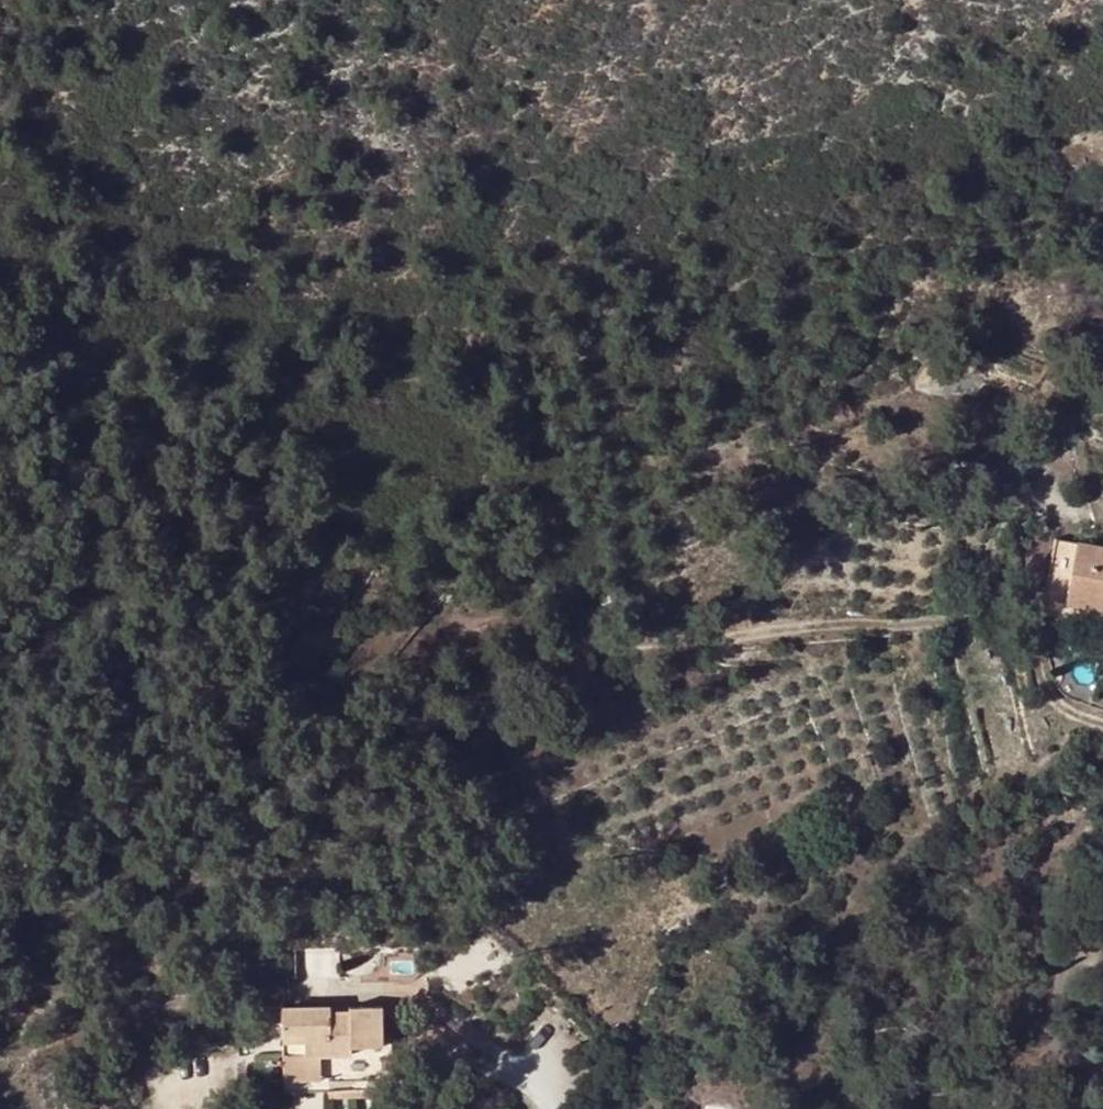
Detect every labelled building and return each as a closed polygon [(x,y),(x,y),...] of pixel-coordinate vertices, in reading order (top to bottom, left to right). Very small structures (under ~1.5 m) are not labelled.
[(1057,540),(1045,599),(1070,604),(1102,611),(1102,548),(1057,540)] [(1043,611),(1050,654),(1065,653),(1070,604),(1045,599),(1043,611)] [(1054,676),(1063,673),(1065,653),(1050,654),(1054,676)] [(350,1014),(330,1014),(331,1007),(284,1008),(285,1081),(331,1080),(331,1082),(392,1081),(392,1037),(383,1037),(383,1047),(374,1047),(373,1008),(350,1009),(350,1014)] [(383,1008),(373,1008),(374,1047),(383,1047),(383,1037),(383,1008)] [(285,1081),(285,1092),(331,1092),(331,1082),(331,1080),(285,1081)]
